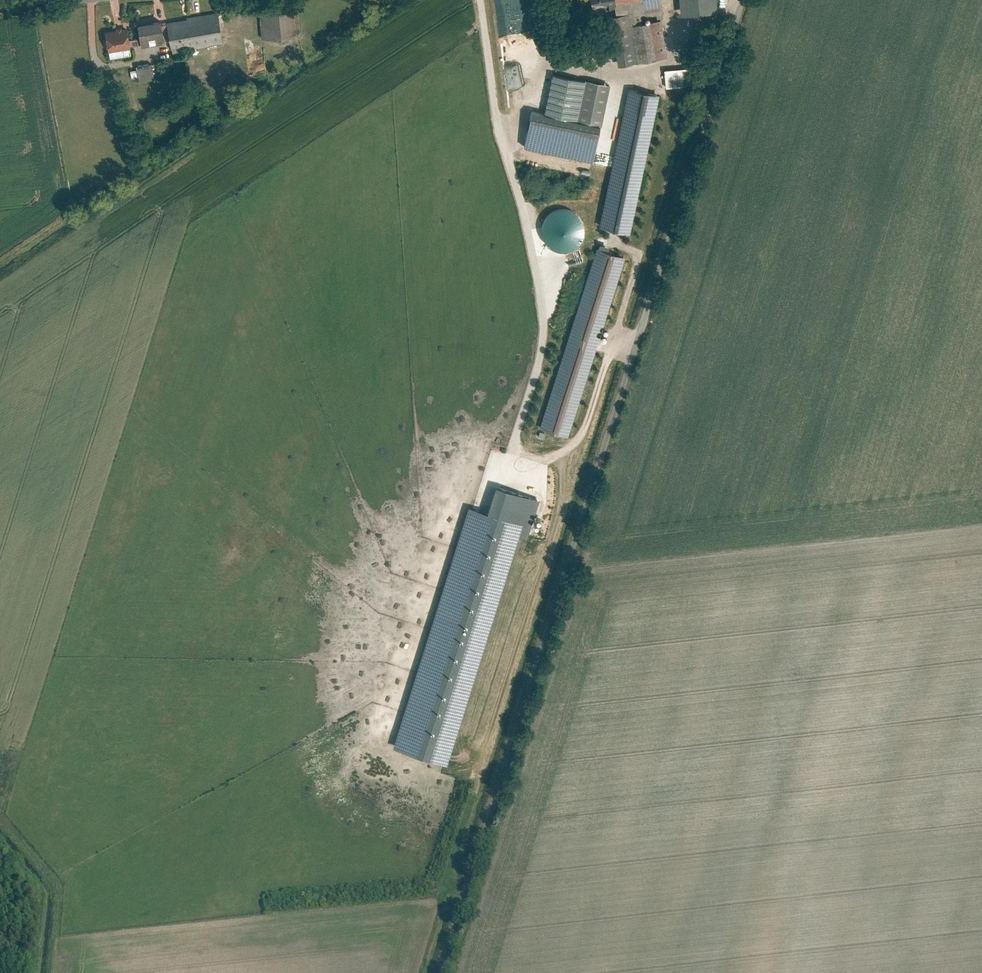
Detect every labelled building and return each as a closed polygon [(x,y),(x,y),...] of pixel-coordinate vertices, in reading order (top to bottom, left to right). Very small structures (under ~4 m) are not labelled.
[(622,64),(670,56),(663,19),(667,18),(664,0),(595,0),(597,14),(613,11),(622,64)] [(688,11),(719,7),(718,0),(686,0),(688,11)] [(261,5),(264,39),(303,36),(300,2),(261,5)] [(167,24),(172,59),(186,57),(186,52),(223,46),(218,16),(167,24)] [(129,31),(107,35),(110,55),(133,52),(132,48),(143,46),(144,51),(166,47),(163,24),(138,28),(140,38),(131,39),(129,31)] [(666,69),(668,88),(696,85),(694,66),(666,69)] [(535,108),(527,146),(595,161),(611,86),(557,74),(549,111),(535,108)] [(632,89),(602,226),(631,232),(662,95),(632,89)] [(546,219),(550,250),(579,247),(575,209),(560,211),(560,217),(546,219)] [(597,247),(542,428),(571,437),(627,256),(597,247)] [(469,505),(397,743),(450,759),(519,532),(529,535),(541,497),(498,484),(489,512),(469,505)]
